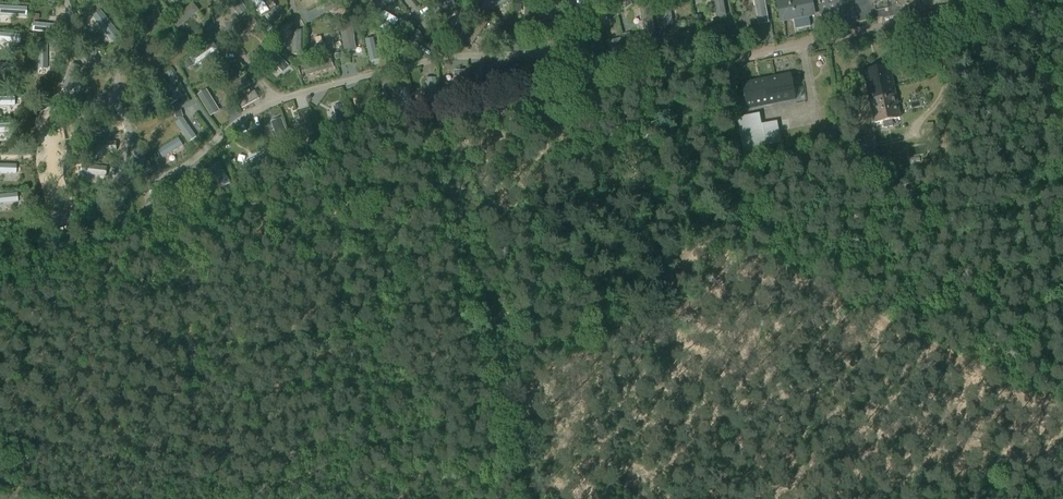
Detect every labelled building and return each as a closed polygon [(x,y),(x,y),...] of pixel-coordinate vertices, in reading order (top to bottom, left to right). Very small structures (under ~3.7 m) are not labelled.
[(261,16),(266,13),(267,13),(270,11),(269,11),(276,7),(272,0),(251,0),(261,16)] [(783,19),(812,13),(810,0),(779,0),(783,19)] [(824,23),(825,28),(883,16),(883,17),(925,9),(923,0),(819,0),(824,23)] [(179,2),(174,7),(177,10),(182,5),(179,2)] [(166,9),(163,12),(167,18),(171,15),(166,9)] [(268,22),(263,26),(267,32),(273,27),(268,22)] [(272,31),(268,35),(272,40),(277,36),(272,31)] [(208,33),(203,36),(206,42),(211,38),(208,33)] [(265,41),(261,46),(264,49),(269,44),(265,41)] [(38,43),(38,68),(47,69),(47,43),(38,43)] [(189,59),(183,63),(187,68),(192,64),(189,59)] [(72,63),(63,86),(71,90),(81,67),(72,63)] [(889,63),(864,69),(869,93),(884,90),(883,86),(894,84),(889,63)] [(791,73),(742,83),(747,107),(796,98),(791,73)] [(884,90),(869,93),(875,122),(882,120),(884,128),(893,126),(892,119),(900,117),(894,84),(883,86),(884,90)] [(103,96),(79,105),(83,114),(106,105),(103,96)] [(759,111),(739,115),(736,115),(743,154),(754,152),(753,146),(781,141),(777,119),(761,122),(759,111)] [(932,123),(925,124),(927,136),(934,135),(932,123)] [(91,142),(91,151),(117,151),(117,142),(91,142)] [(154,152),(149,155),(152,161),(157,158),(154,152)] [(139,210),(134,215),(139,220),(144,215),(139,210)]
